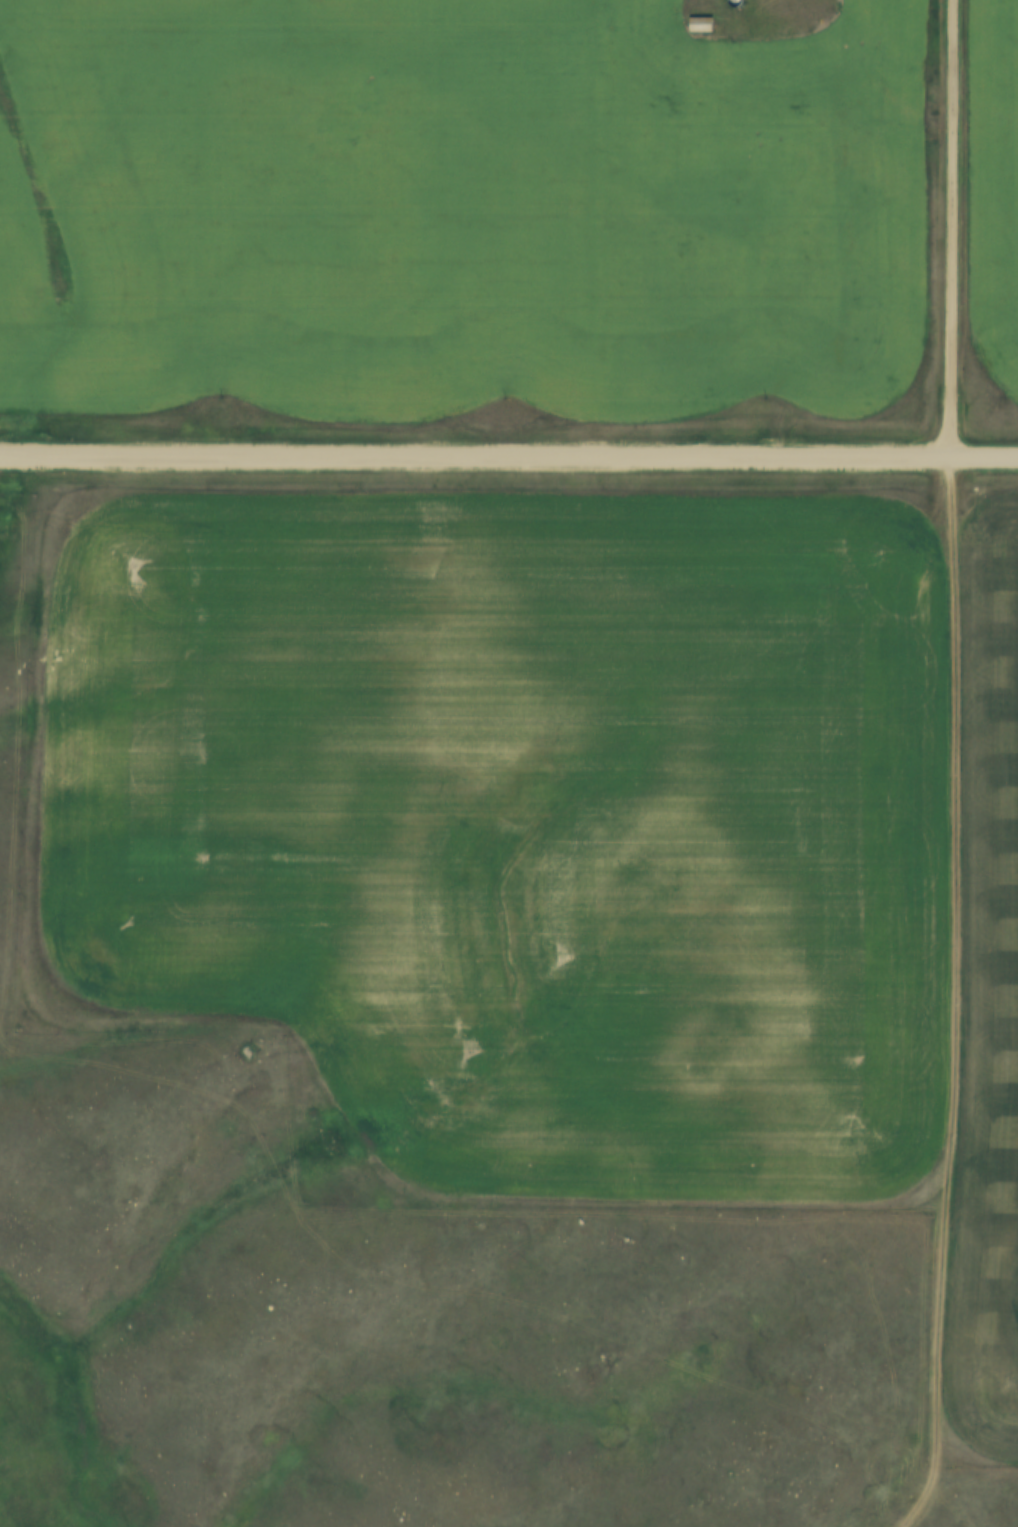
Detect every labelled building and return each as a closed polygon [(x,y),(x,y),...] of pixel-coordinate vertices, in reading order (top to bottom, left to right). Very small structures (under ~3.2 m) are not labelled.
[(713,17),(689,17),(689,31),(713,31),(713,17)]
